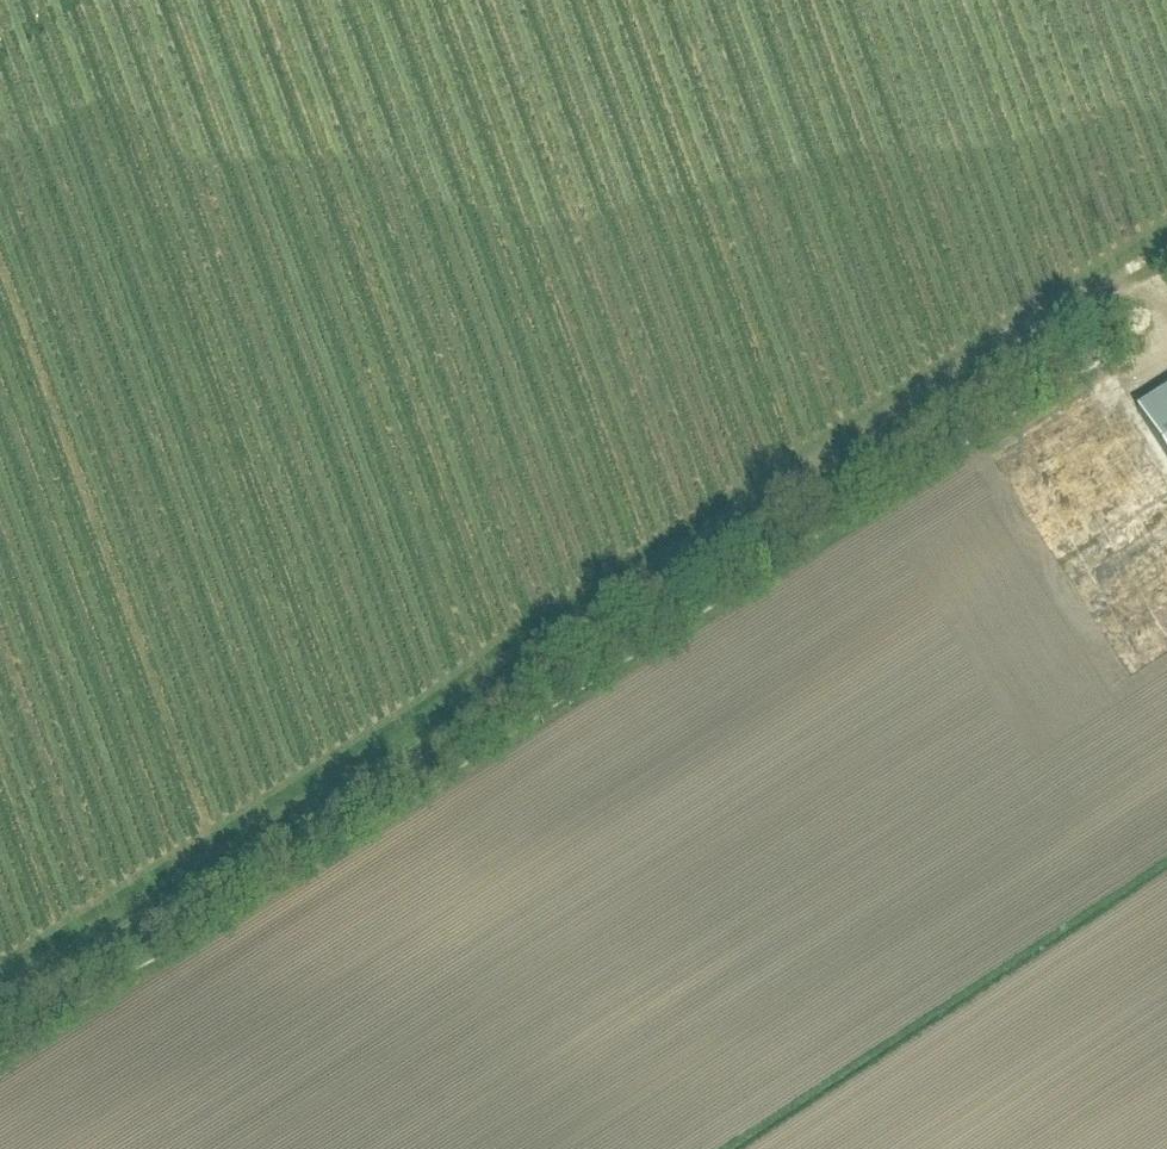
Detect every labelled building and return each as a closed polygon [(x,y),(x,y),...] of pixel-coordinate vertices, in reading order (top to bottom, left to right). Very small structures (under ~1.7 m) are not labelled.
[(1138,413),(1166,459),(1166,394),(1138,413)]
